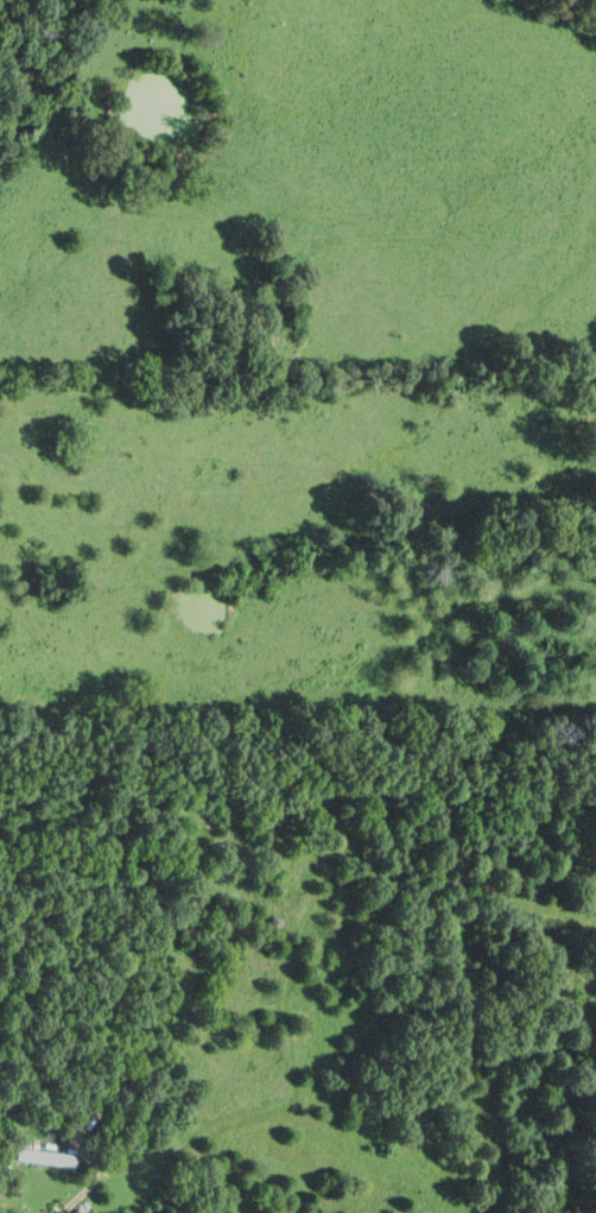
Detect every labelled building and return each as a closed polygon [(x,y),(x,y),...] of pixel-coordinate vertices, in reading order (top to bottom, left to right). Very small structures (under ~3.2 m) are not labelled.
[(68,1158),(8,1152),(7,1165),(66,1171),(68,1158)]
